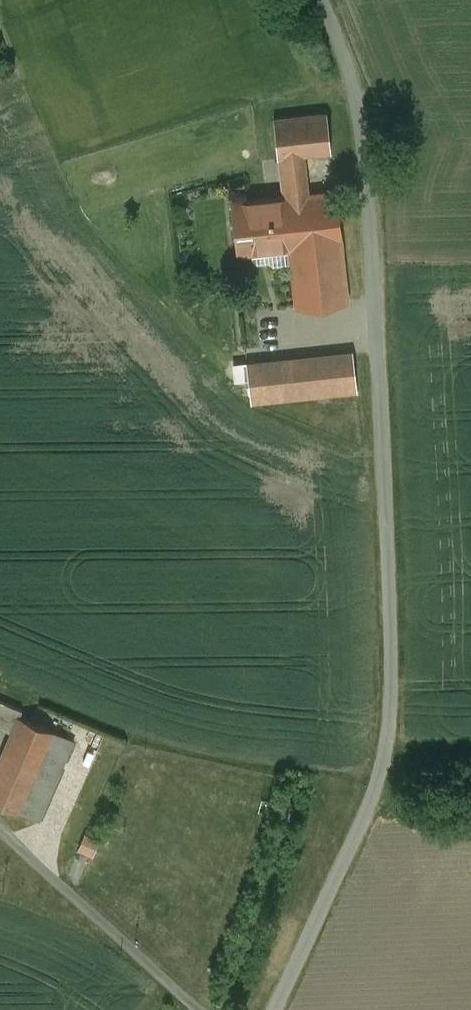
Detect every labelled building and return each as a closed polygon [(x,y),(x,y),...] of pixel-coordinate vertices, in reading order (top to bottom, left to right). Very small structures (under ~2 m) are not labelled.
[(327,113),(274,119),(278,158),(304,155),(331,152),(327,113)] [(335,191),(309,195),(304,155),(282,157),(287,197),(285,197),(290,248),(290,249),(297,306),(347,301),(335,191)] [(285,197),(234,203),(239,252),(290,248),(285,197)] [(353,352),(312,357),(315,384),(316,395),(357,391),(353,352)] [(312,357),(247,364),(250,391),(315,384),(312,357)] [(315,384),(250,391),(251,402),(316,395),(315,384)] [(0,701),(0,727),(13,733),(20,716),(22,710),(0,701)] [(20,716),(13,733),(0,761),(0,804),(22,814),(57,733),(20,716)] [(57,733),(22,814),(38,820),(73,740),(57,733)] [(20,869),(17,870),(15,871),(14,874),(15,877),(17,879),(18,879),(20,880),(22,879),(23,878),(24,877),(25,874),(25,872),(24,872),(23,870),(22,870),(20,869)] [(15,879),(14,879),(13,880),(11,881),(11,882),(10,884),(11,886),(11,887),(13,889),(14,889),(16,890),(17,889),(18,889),(20,888),(20,887),(21,885),(21,884),(21,882),(20,881),(19,880),(18,879),(17,879),(15,879)]
